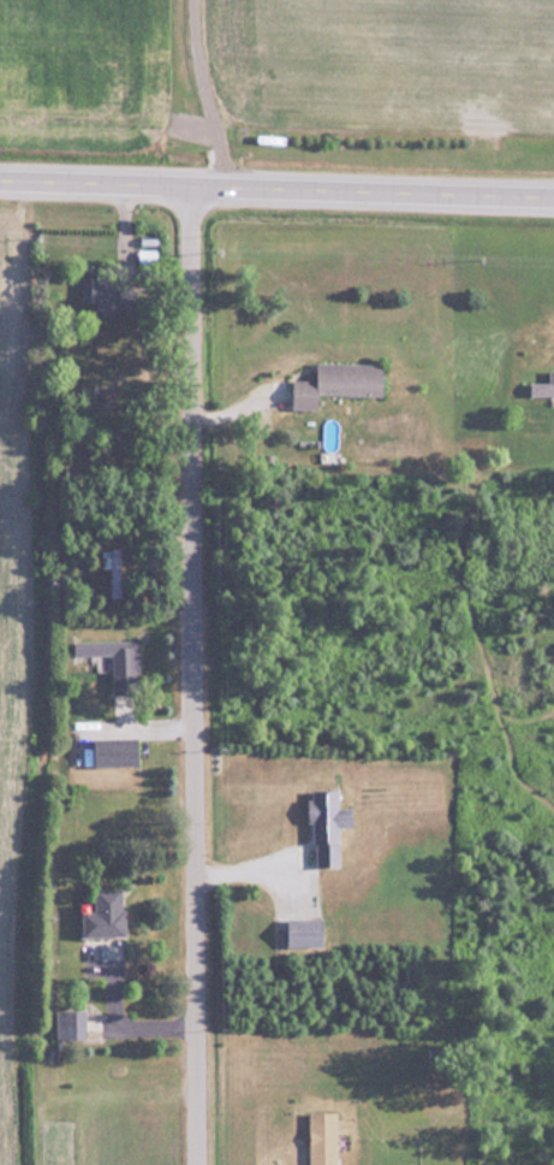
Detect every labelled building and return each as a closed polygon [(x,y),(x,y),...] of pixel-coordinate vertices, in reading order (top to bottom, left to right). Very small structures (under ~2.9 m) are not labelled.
[(83,300),(96,300),(96,314),(125,314),(125,281),(109,281),(109,277),(83,277),(83,300)] [(293,407),(320,407),(320,393),(385,394),(386,362),(319,361),(318,379),(293,379),(293,407)] [(552,368),(552,382),(531,381),(531,394),(553,394),(553,368),(552,368)] [(120,548),(103,548),(103,588),(120,588),(120,548)] [(140,639),(73,639),(73,653),(113,653),(113,693),(141,693),(140,639)] [(141,737),(93,737),(93,765),(141,765),(141,737)] [(343,864),(341,824),(356,824),(355,806),(341,806),(340,787),(311,789),(315,865),(343,864)] [(83,909),(83,934),(126,935),(126,888),(97,888),(97,909),(83,909)] [(286,943),(326,943),(326,916),(287,915),(286,943)] [(57,1009),(57,1037),(88,1037),(88,1009),(57,1009)] [(310,1111),(310,1164),(338,1164),(338,1111),(310,1111)]
